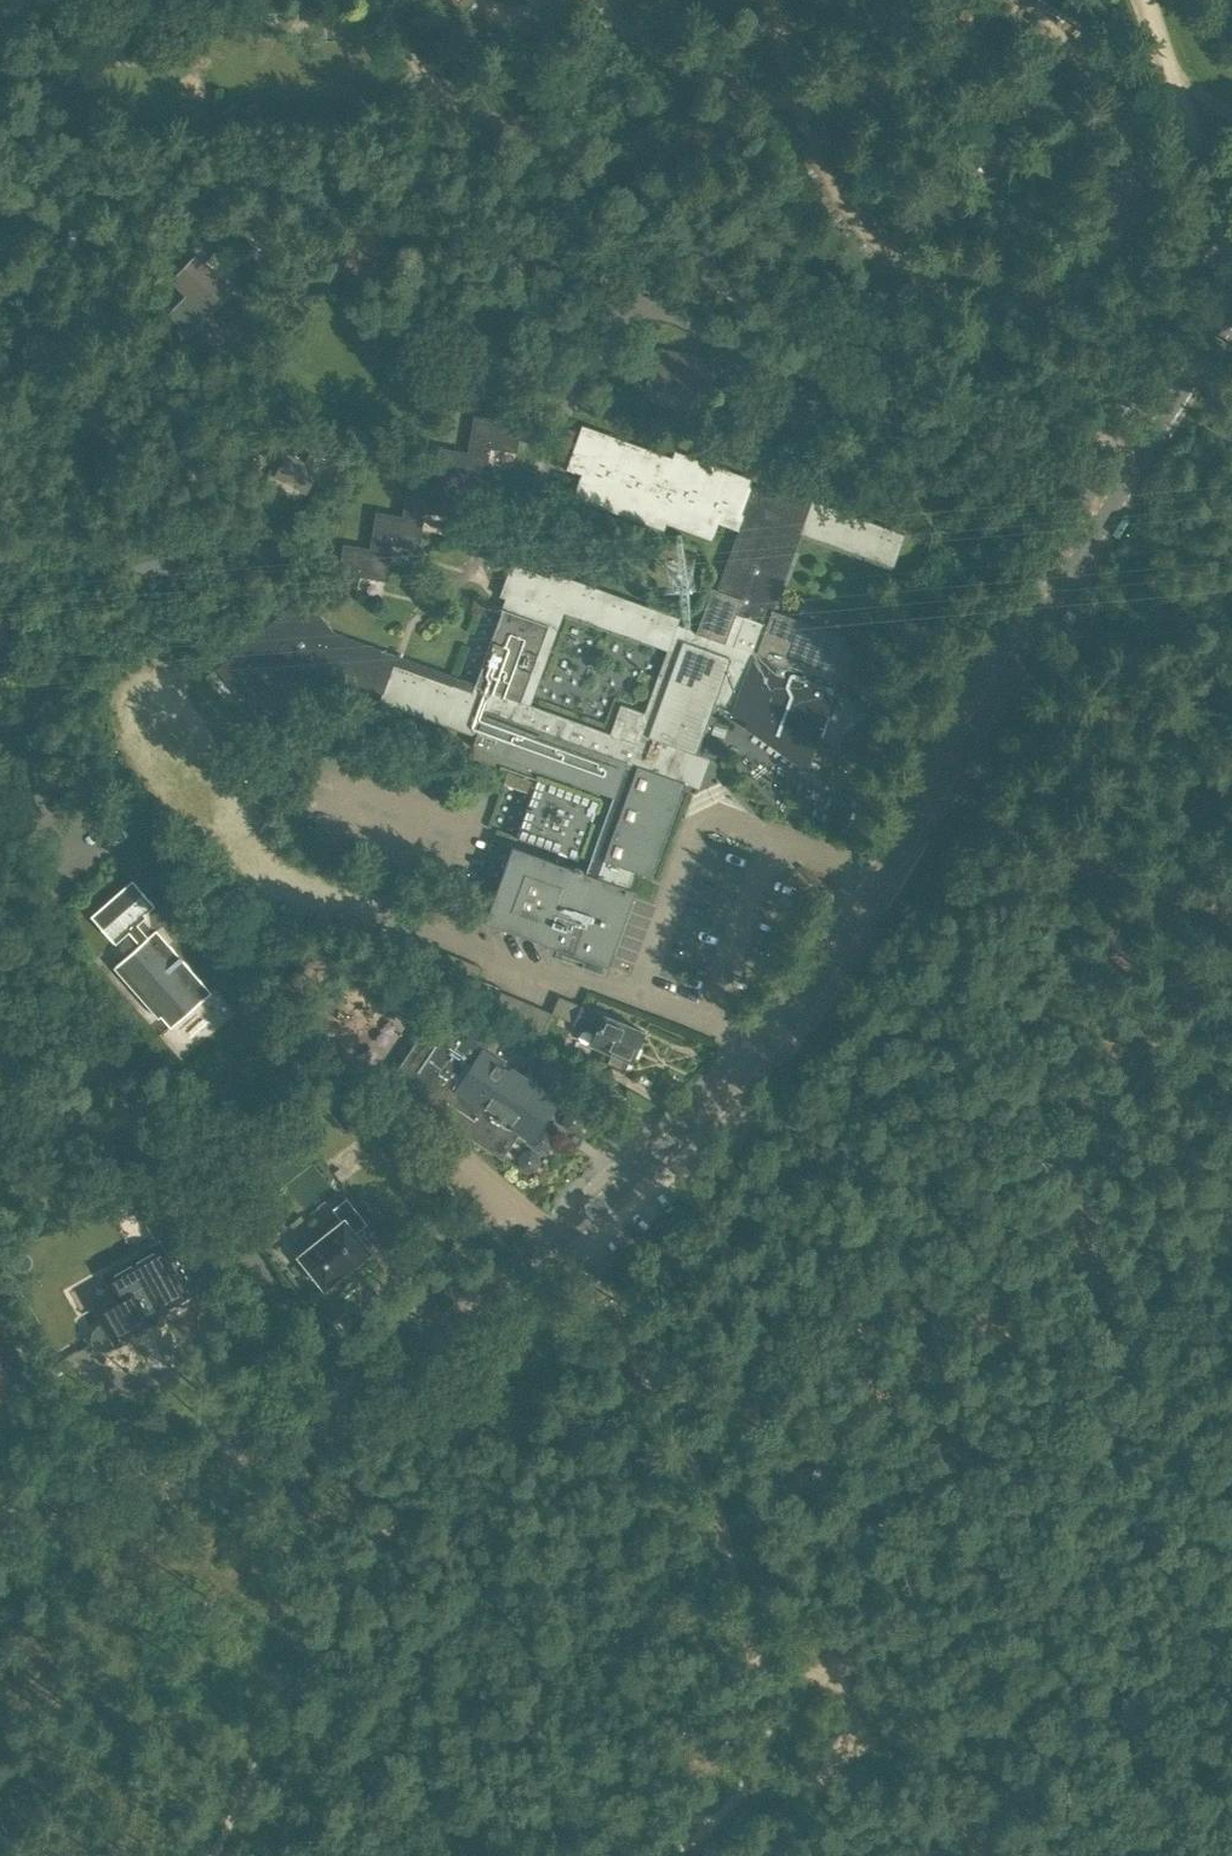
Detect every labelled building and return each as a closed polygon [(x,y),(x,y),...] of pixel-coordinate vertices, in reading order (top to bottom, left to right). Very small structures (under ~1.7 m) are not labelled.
[(197,253),(169,281),(188,299),(186,301),(204,320),(234,289),(197,253)] [(238,309),(218,329),(228,340),(249,320),(238,309)] [(203,333),(196,340),(203,348),(210,341),(203,333)] [(712,388),(718,360),(654,347),(649,372),(645,388),(695,399),(698,385),(712,388)] [(23,357),(7,363),(14,378),(29,372),(23,357)] [(500,420),(473,415),(467,452),(441,447),(435,484),(408,480),(402,516),(375,512),(369,549),(342,544),(337,578),(358,581),(359,577),(386,581),(392,545),(418,549),(424,512),(451,517),(457,480),(484,485),(490,448),(517,452),(522,419),(501,415),(500,420)] [(786,498),(749,484),(751,478),(674,450),(670,462),(657,457),(659,453),(581,425),(565,470),(574,473),(574,472),(580,474),(572,498),(649,526),(653,515),(666,519),(665,523),(712,540),(718,523),(738,530),(716,590),(710,588),(694,631),(677,624),(679,618),(551,572),(549,578),(510,564),(498,596),(504,599),(474,683),(336,632),(304,595),(217,668),(263,724),(324,672),(381,693),(378,702),(475,737),(472,746),(613,797),(586,873),(512,847),(484,923),(608,967),(635,892),(630,890),(636,872),(651,877),(685,783),(680,781),(691,752),(695,754),(713,704),(731,710),(731,712),(749,719),(746,727),(805,768),(805,769),(807,770),(839,682),(844,684),(843,685),(845,686),(859,647),(843,642),(845,637),(773,610),(801,533),(893,567),(905,534),(789,492),(786,498)] [(326,480),(333,466),(310,453),(306,461),(287,452),(273,477),(306,494),(316,476),(326,480)] [(0,615),(0,619),(3,626),(17,620),(13,609),(0,615)] [(11,646),(3,626),(0,619),(0,651),(11,646)] [(853,743),(855,736),(846,732),(844,739),(853,743)] [(508,772),(504,783),(531,793),(535,782),(508,772)] [(152,901),(130,875),(88,912),(112,940),(126,928),(136,941),(110,964),(155,1015),(157,1013),(169,1027),(211,991),(167,940),(162,944),(149,929),(145,933),(132,919),(152,901)] [(473,991),(483,967),(457,956),(447,980),(473,991)] [(541,1034),(550,1012),(501,991),(492,1013),(541,1034)] [(603,1015),(581,1005),(559,996),(551,1014),(573,1023),(572,1024),(595,1034),(591,1044),(603,1050),(611,1053),(607,1063),(623,1070),(628,1060),(629,1061),(642,1031),(603,1014),(603,1015)] [(457,1037),(431,1020),(392,1078),(419,1095),(416,1100),(503,1158),(520,1132),(529,1138),(553,1101),(500,1066),(504,1060),(472,1039),(461,1031),(457,1037)] [(317,1025),(306,1035),(323,1056),(334,1046),(317,1025)] [(334,1046),(323,1056),(340,1078),(352,1067),(334,1046)] [(606,1065),(607,1063),(611,1053),(603,1050),(598,1062),(606,1065)] [(324,1287),(368,1251),(353,1232),(364,1223),(346,1200),(334,1210),(343,1221),(299,1256),(324,1287)] [(114,1295),(95,1306),(116,1344),(143,1329),(139,1323),(189,1295),(171,1263),(137,1282),(134,1276),(126,1274),(119,1277),(114,1282),(111,1289),(114,1295)] [(12,1390),(0,1363),(0,1395),(12,1390)]
